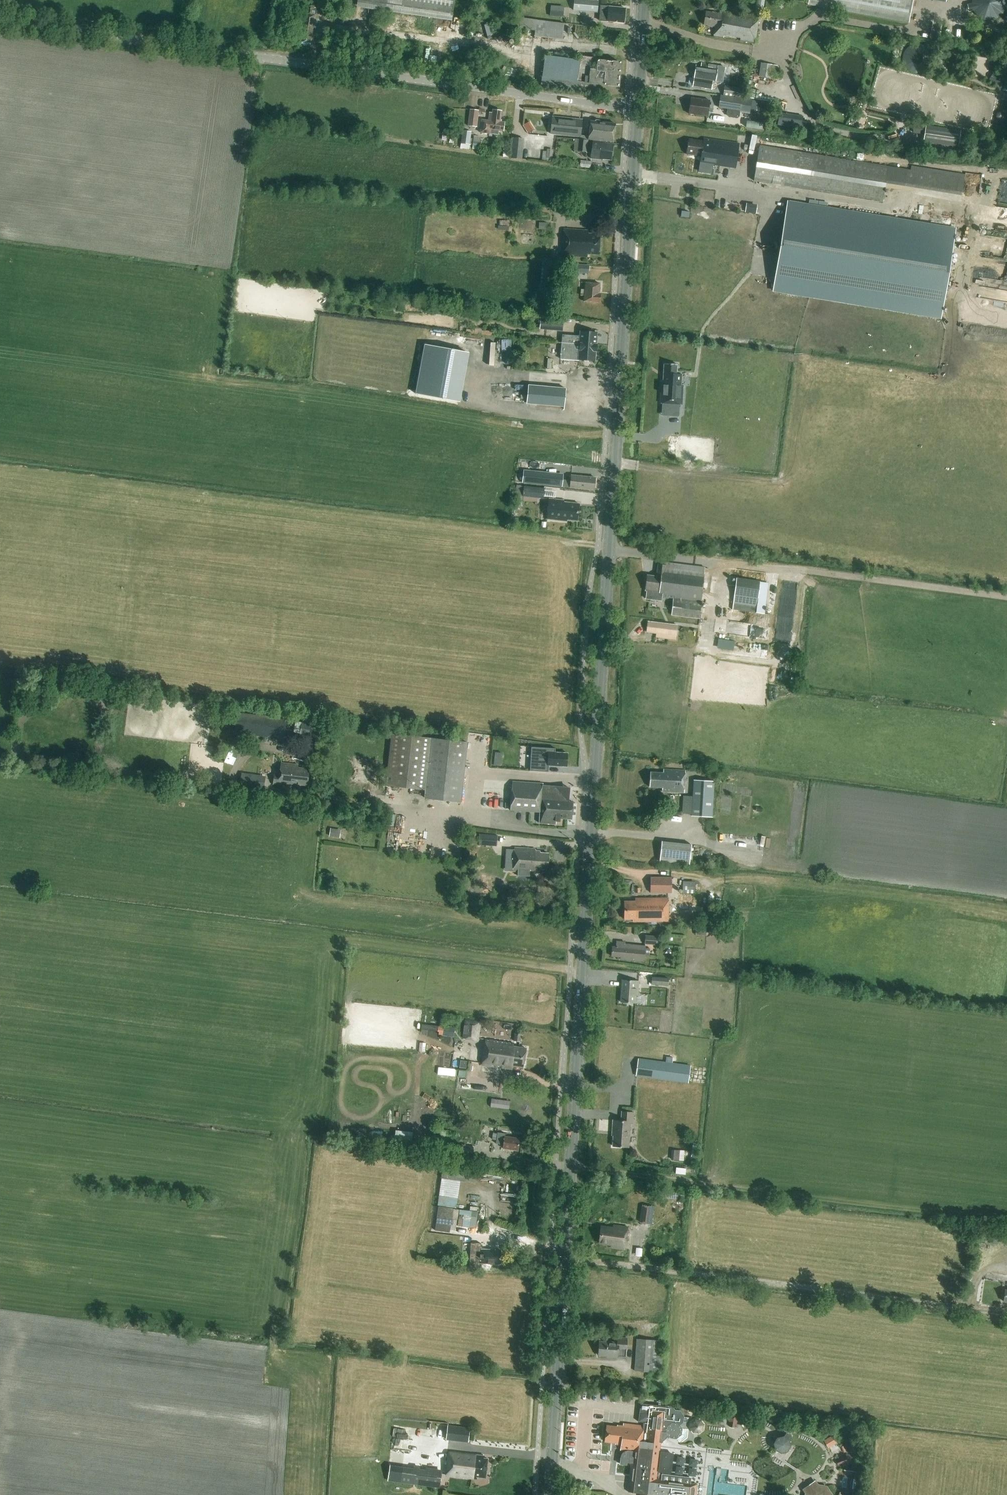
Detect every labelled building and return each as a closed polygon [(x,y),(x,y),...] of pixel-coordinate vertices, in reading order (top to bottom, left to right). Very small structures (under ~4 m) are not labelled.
[(346,13),(356,14),(358,0),(328,0),(347,3),(346,13)] [(598,0),(594,0),(574,0),(573,10),(598,12),(598,0)] [(913,0),(809,0),(808,5),(909,23),(913,0)] [(968,16),(1003,17),(1003,0),(973,0),(973,3),(968,3),(968,16)] [(563,17),(564,6),(551,5),(550,16),(563,17)] [(624,22),(625,8),(609,6),(601,5),(599,20),(608,21),(609,21),(609,22),(613,22),(613,21),(624,22)] [(712,27),(713,26),(716,26),(714,36),(723,37),(723,36),(740,38),(740,40),(755,42),(758,17),(720,12),(720,14),(706,12),(704,24),(707,25),(708,26),(712,27)] [(562,40),(564,23),(517,17),(516,28),(535,30),(534,36),(562,40)] [(578,81),(589,83),(618,85),(620,62),(599,60),(599,58),(572,55),(571,60),(549,57),(546,77),(555,78),(578,81)] [(921,71),(921,62),(907,61),(907,70),(921,71)] [(715,81),(717,65),(701,63),(701,67),(696,66),(693,86),(711,88),(712,80),(715,81)] [(778,65),(761,63),(759,76),(771,78),(772,74),(774,75),(774,72),(777,72),(778,65)] [(725,85),(723,95),(742,98),(743,88),(725,85)] [(750,114),(752,100),(720,95),(719,107),(740,110),(740,112),(750,114)] [(713,105),(708,104),(709,101),(692,98),(689,114),(707,116),(707,112),(712,112),(713,105)] [(470,109),(468,126),(477,127),(479,110),(470,109)] [(498,135),(499,130),(503,131),(504,123),(500,122),(501,111),(492,110),(492,113),(490,112),(489,121),(482,120),(480,133),(498,135)] [(802,129),(803,116),(779,113),(777,125),(802,129)] [(580,136),(582,120),(552,116),(550,133),(580,136)] [(530,119),(524,123),(529,132),(535,128),(530,119)] [(613,142),(615,124),(590,121),(588,139),(613,142)] [(926,125),(915,123),(913,133),(925,134),(926,125)] [(925,134),(924,142),(958,147),(961,130),(926,125),(925,134)] [(471,132),(463,131),(460,148),(469,150),(469,144),(472,144),(473,139),(470,138),(471,132)] [(480,144),(482,136),(475,135),(473,143),(480,144)] [(524,138),(513,137),(511,154),(522,155),(524,138)] [(577,151),(587,152),(588,140),(578,139),(577,151)] [(735,170),(739,145),(704,139),(703,142),(689,139),(686,154),(701,156),(700,164),(735,170)] [(610,159),(612,145),(604,144),(604,143),(593,142),(591,158),(603,160),(603,159),(610,159)] [(882,203),(888,166),(760,145),(754,181),(882,203)] [(961,195),(964,179),(907,169),(904,186),(961,195)] [(940,318),(955,227),(788,200),(773,291),(940,318)] [(598,254),(599,234),(597,234),(597,222),(591,222),(591,230),(589,230),(588,231),(564,230),(563,255),(587,256),(587,254),(598,254)] [(542,260),(541,285),(559,286),(560,261),(542,260)] [(588,273),(589,265),(575,264),(575,273),(588,273)] [(581,289),(581,295),(585,295),(584,301),(599,302),(599,295),(599,284),(586,283),(585,289),(581,289)] [(429,314),(441,315),(442,306),(430,305),(429,314)] [(442,313),(466,315),(467,309),(443,307),(442,313)] [(546,329),(563,330),(564,319),(551,318),(551,320),(547,320),(546,329)] [(561,335),(561,343),(570,343),(570,342),(579,343),(596,345),(596,332),(580,331),(579,336),(561,335)] [(506,351),(507,340),(498,340),(498,351),(506,351)] [(597,345),(596,345),(579,343),(570,342),(570,343),(561,343),(560,359),(579,361),(579,360),(594,361),(595,351),(596,351),(597,345)] [(466,352),(425,345),(416,394),(457,401),(466,352)] [(498,368),(506,368),(506,355),(500,355),(500,360),(498,360),(498,368)] [(660,403),(682,404),(683,385),(681,385),(682,374),(676,374),(677,364),(664,363),(663,380),(661,380),(660,403)] [(563,422),(566,389),(502,383),(501,400),(527,403),(526,418),(563,422)] [(704,454),(705,437),(681,435),(679,452),(704,454)] [(563,476),(523,472),(522,483),(594,490),(595,477),(571,475),(571,480),(563,479),(563,476)] [(515,499),(523,500),(523,496),(543,498),(545,487),(523,485),(523,486),(516,485),(515,499)] [(577,521),(579,504),(564,502),(564,500),(549,499),(547,519),(567,521),(567,519),(577,521)] [(657,576),(648,575),(646,591),(647,591),(646,599),(659,600),(660,596),(674,598),(671,615),(700,619),(701,613),(700,613),(706,569),(666,564),(666,567),(659,566),(657,576)] [(760,581),(761,581),(737,577),(733,604),(757,607),(757,603),(765,604),(768,583),(760,581)] [(648,622),(647,632),(667,634),(666,639),(675,640),(677,625),(648,622)] [(286,720),(237,714),(235,732),(268,735),(268,733),(270,734),(278,735),(277,740),(284,741),(286,720)] [(301,734),(322,738),(324,726),(303,722),(301,734)] [(461,802),(468,742),(392,733),(386,785),(426,790),(425,798),(461,802)] [(531,763),(530,770),(548,771),(548,765),(566,766),(567,753),(555,752),(555,748),(533,746),(532,763),(531,763)] [(307,785),(308,770),(297,768),(298,764),(281,762),(280,777),(274,776),(273,784),(295,786),(294,790),(301,791),(302,784),(307,785)] [(683,792),(685,771),(665,770),(665,773),(651,772),(650,787),(663,788),(662,791),(683,792)] [(264,788),(266,776),(242,773),(240,785),(264,788)] [(691,815),(712,817),(714,781),(693,780),(691,815)] [(569,787),(543,786),(543,783),(513,781),(511,810),(540,812),(539,822),(556,823),(556,821),(560,821),(560,818),(572,819),(573,802),(568,801),(569,787)] [(340,837),(341,830),(331,828),(329,836),(340,837)] [(496,846),(497,835),(479,834),(479,845),(496,846)] [(659,860),(689,862),(690,841),(660,840),(659,860)] [(548,869),(548,853),(535,852),(535,848),(514,847),(513,870),(530,871),(530,870),(540,870),(540,869),(548,869)] [(672,893),(672,877),(650,877),(650,892),(672,893)] [(633,921),(667,921),(667,898),(636,898),(636,901),(624,901),(624,919),(633,919),(633,921)] [(706,926),(696,926),(695,935),(706,936),(706,926)] [(658,936),(645,935),(645,944),(657,945),(658,936)] [(645,946),(625,944),(625,943),(616,942),(616,947),(613,947),(612,956),(621,957),(620,959),(644,961),(645,946)] [(674,978),(652,976),(651,984),(673,986),(674,978)] [(638,996),(639,981),(622,980),(621,1002),(635,1003),(636,995),(638,996)] [(462,1038),(478,1040),(481,1021),(465,1019),(462,1038)] [(439,1025),(439,1031),(440,1031),(439,1035),(454,1037),(455,1027),(439,1025)] [(485,1039),(481,1065),(512,1069),(512,1065),(523,1067),(526,1048),(513,1046),(513,1043),(485,1039)] [(690,1066),(638,1059),(635,1076),(688,1083),(690,1066)] [(633,1123),(633,1112),(622,1112),(621,1121),(613,1120),(612,1132),(614,1132),(613,1146),(628,1147),(630,1123),(633,1123)] [(518,1150),(520,1138),(505,1136),(505,1133),(497,1132),(496,1143),(503,1144),(502,1147),(518,1150)] [(673,1149),(673,1159),(685,1159),(685,1149),(673,1149)] [(444,1163),(442,1177),(460,1179),(468,1181),(470,1166),(444,1163)] [(442,1177),(438,1205),(456,1208),(460,1179),(442,1177)] [(640,1222),(651,1223),(653,1207),(642,1205),(640,1222)] [(453,1208),(453,1207),(438,1206),(435,1230),(449,1232),(450,1230),(455,1231),(457,1220),(459,1209),(453,1208)] [(476,1228),(478,1211),(459,1209),(458,1226),(476,1228)] [(625,1249),(627,1229),(600,1226),(598,1243),(611,1245),(611,1247),(625,1249)] [(441,1244),(457,1245),(457,1237),(441,1236),(441,1244)] [(470,1242),(469,1267),(479,1267),(480,1263),(500,1264),(501,1250),(481,1249),(481,1243),(470,1242)] [(626,1349),(627,1338),(618,1337),(617,1342),(599,1341),(598,1355),(611,1356),(611,1357),(618,1357),(618,1349),(626,1349)] [(634,1371),(661,1373),(663,1341),(636,1338),(634,1371)] [(604,1441),(615,1443),(615,1444),(620,1444),(620,1448),(620,1450),(627,1451),(625,1452),(624,1452),(623,1453),(622,1454),(622,1455),(621,1456),(621,1457),(620,1463),(620,1464),(621,1464),(626,1464),(626,1462),(631,1462),(628,1492),(632,1492),(640,1493),(639,1494),(696,1494),(697,1484),(690,1483),(691,1478),(661,1474),(661,1479),(656,1479),(657,1467),(659,1467),(658,1471),(669,1472),(671,1453),(661,1452),(660,1456),(658,1456),(662,1432),(666,1432),(670,1437),(676,1438),(681,1435),(681,1429),(678,1425),(682,1422),(683,1416),(693,1418),(695,1404),(674,1402),(673,1410),(670,1407),(641,1403),(638,1422),(643,1423),(643,1426),(623,1423),(623,1426),(617,1425),(617,1426),(606,1425),(604,1441)] [(731,1422),(730,1426),(735,1427),(735,1423),(739,1420),(739,1416),(737,1412),(732,1412),(728,1414),(728,1419),(731,1422)] [(447,1425),(446,1439),(468,1442),(470,1427),(447,1425)] [(789,1438),(790,1435),(786,1433),(784,1436),(777,1437),(774,1443),(775,1449),(781,1452),(787,1451),(790,1446),(789,1438)] [(826,1447),(836,1443),(833,1435),(823,1439),(826,1447)] [(483,1458),(484,1455),(449,1451),(446,1475),(473,1478),(474,1476),(486,1477),(488,1458),(483,1458)] [(837,1461),(838,1465),(842,1463),(846,1465),(850,1463),(852,1459),(850,1455),(846,1453),(842,1455),(840,1459),(837,1461)] [(413,1468),(411,1483),(439,1487),(441,1472),(413,1468)] [(814,1483),(806,1489),(810,1494),(827,1494),(824,1491),(819,1490),(814,1483)]
